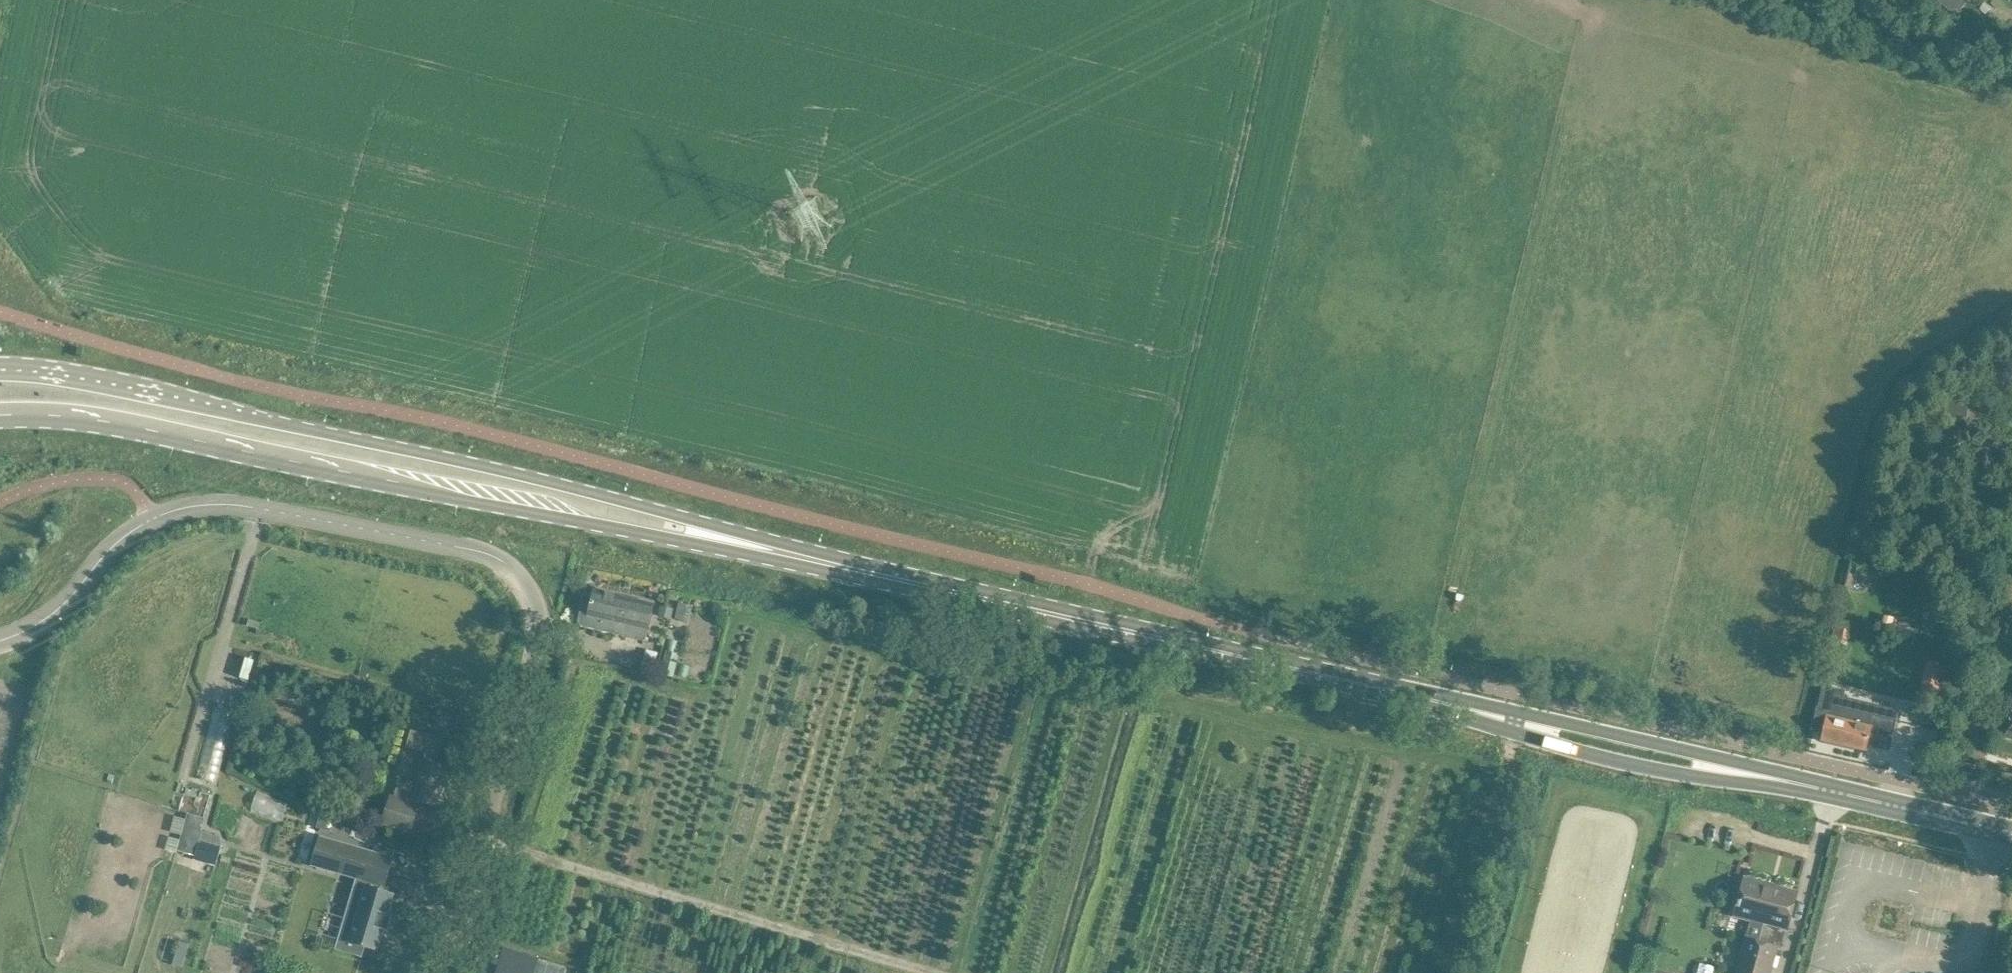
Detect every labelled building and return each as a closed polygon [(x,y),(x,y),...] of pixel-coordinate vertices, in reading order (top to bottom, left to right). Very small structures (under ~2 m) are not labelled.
[(1949,12),(1960,11),(1966,4),(1960,0),(1934,0),(1949,12)] [(47,217),(61,215),(59,203),(46,205),(47,217)] [(600,631),(645,642),(654,605),(594,591),(589,612),(584,610),(580,613),(578,622),(581,627),(600,631)] [(657,616),(670,619),(673,609),(660,606),(657,616)] [(1927,662),(1919,695),(1935,700),(1937,693),(1943,666),(1927,662)] [(467,703),(471,692),(460,689),(456,700),(467,703)] [(1818,708),(1818,710),(1813,729),(1823,732),(1821,740),(1865,751),(1866,744),(1888,749),(1895,720),(1872,714),(1869,726),(1847,721),(1848,716),(1839,714),(1843,700),(1836,698),(1838,692),(1824,689),(1819,709),(1818,708)] [(340,732),(357,736),(359,727),(342,723),(340,732)] [(444,740),(424,734),(411,730),(406,748),(426,753),(423,763),(421,762),(415,784),(399,780),(394,799),(391,798),(383,825),(411,833),(418,806),(410,803),(411,799),(437,807),(447,770),(433,766),(436,756),(439,757),(444,740)] [(188,814),(177,851),(194,856),(195,856),(200,841),(203,832),(201,832),(202,830),(205,819),(188,814)] [(316,829),(326,832),(330,819),(320,816),(316,829)] [(338,940),(378,952),(384,931),(388,932),(393,917),(389,916),(395,894),(381,890),(382,887),(384,887),(393,858),(320,837),(311,866),(356,879),(338,940)] [(195,856),(194,860),(216,866),(222,847),(200,841),(195,856)] [(1775,948),(1773,948),(1779,928),(1785,930),(1790,912),(1795,893),(1778,888),(1777,892),(1744,884),(1739,903),(1735,916),(1751,920),(1746,940),(1744,939),(1734,972),(1768,972),(1775,948)] [(497,972),(564,972),(566,968),(538,960),(538,957),(505,947),(497,972)]
